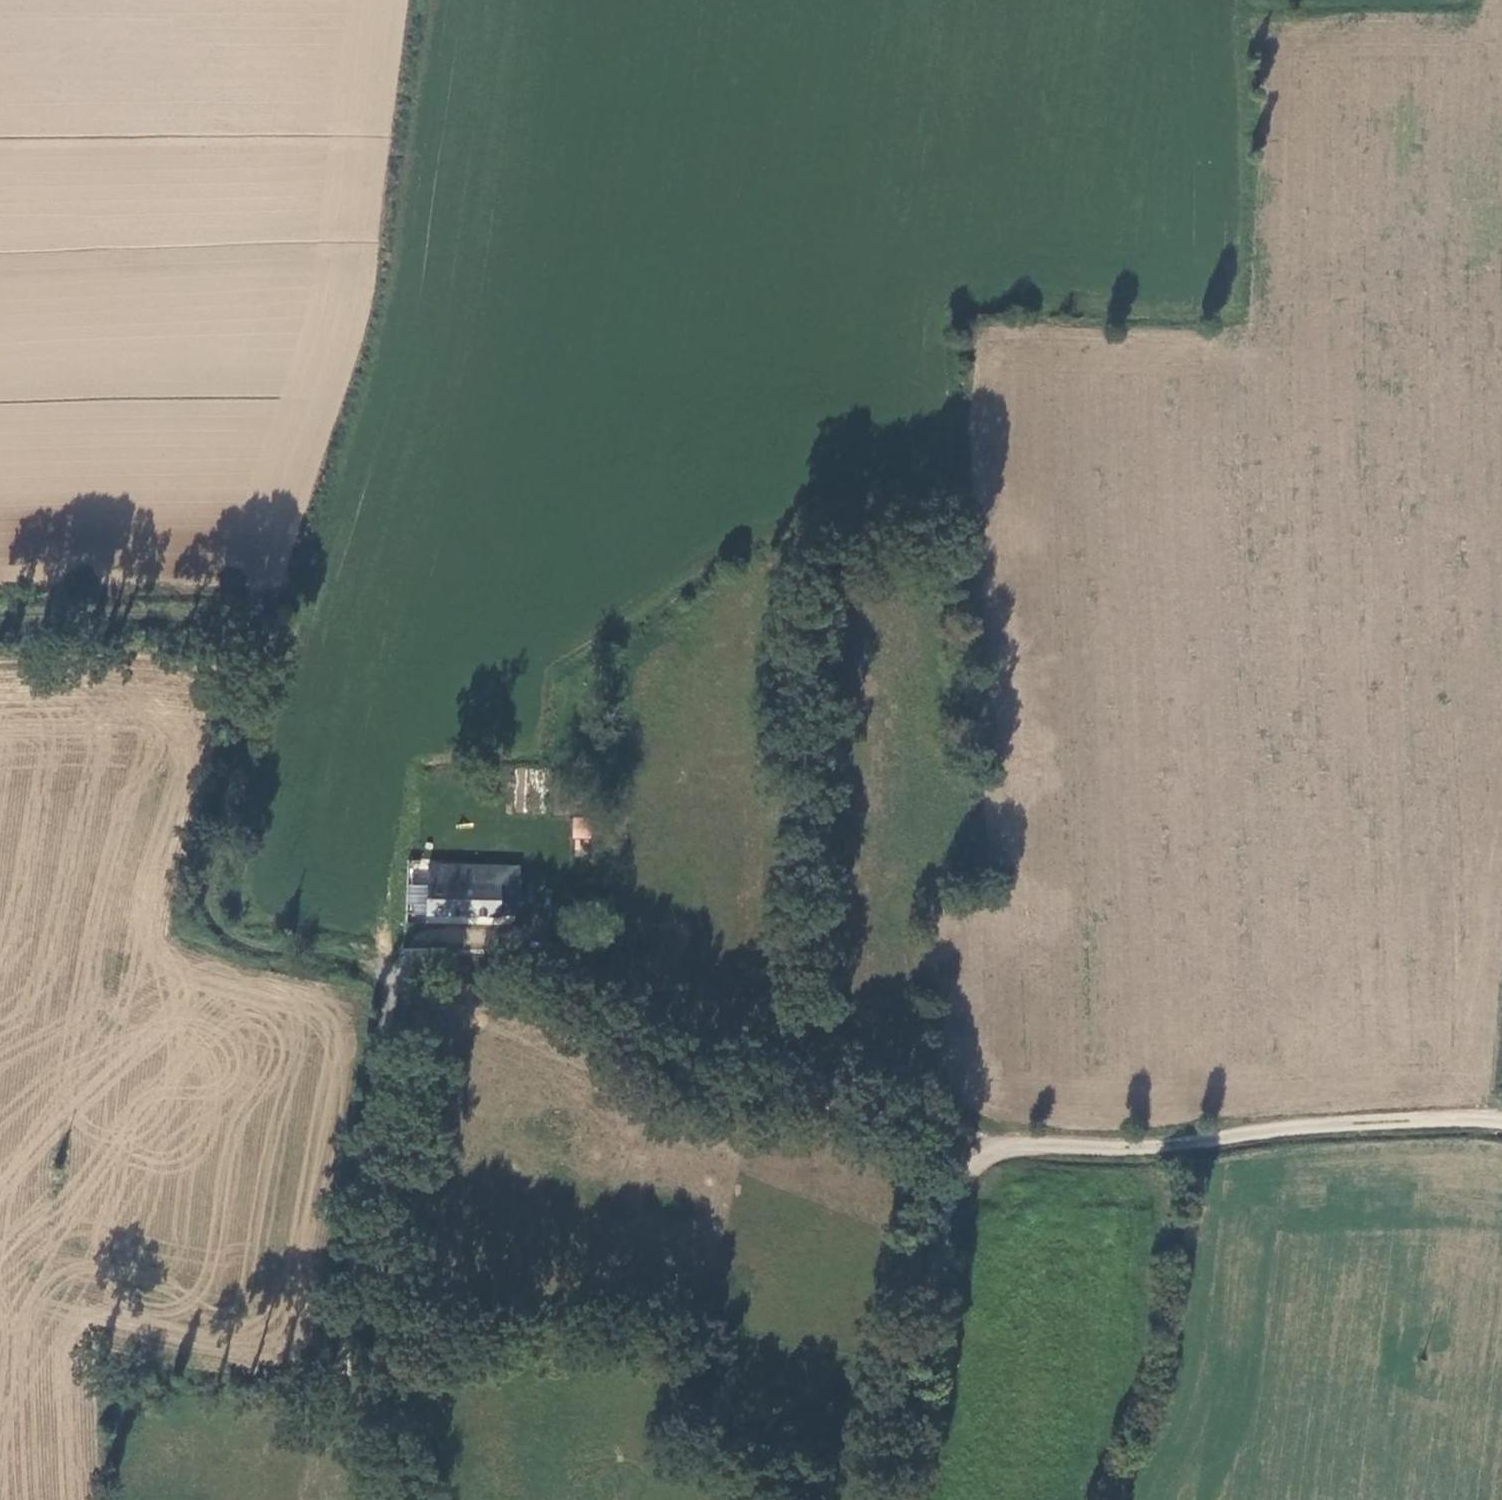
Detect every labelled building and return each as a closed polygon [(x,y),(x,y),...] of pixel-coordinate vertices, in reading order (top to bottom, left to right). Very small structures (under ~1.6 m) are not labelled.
[(584,850),(586,834),(568,831),(567,848),(584,850)] [(423,870),(423,887),(494,890),(493,917),(511,918),(513,874),(423,870)] [(494,890),(423,887),(422,918),(493,921),(493,917),(494,890)]
